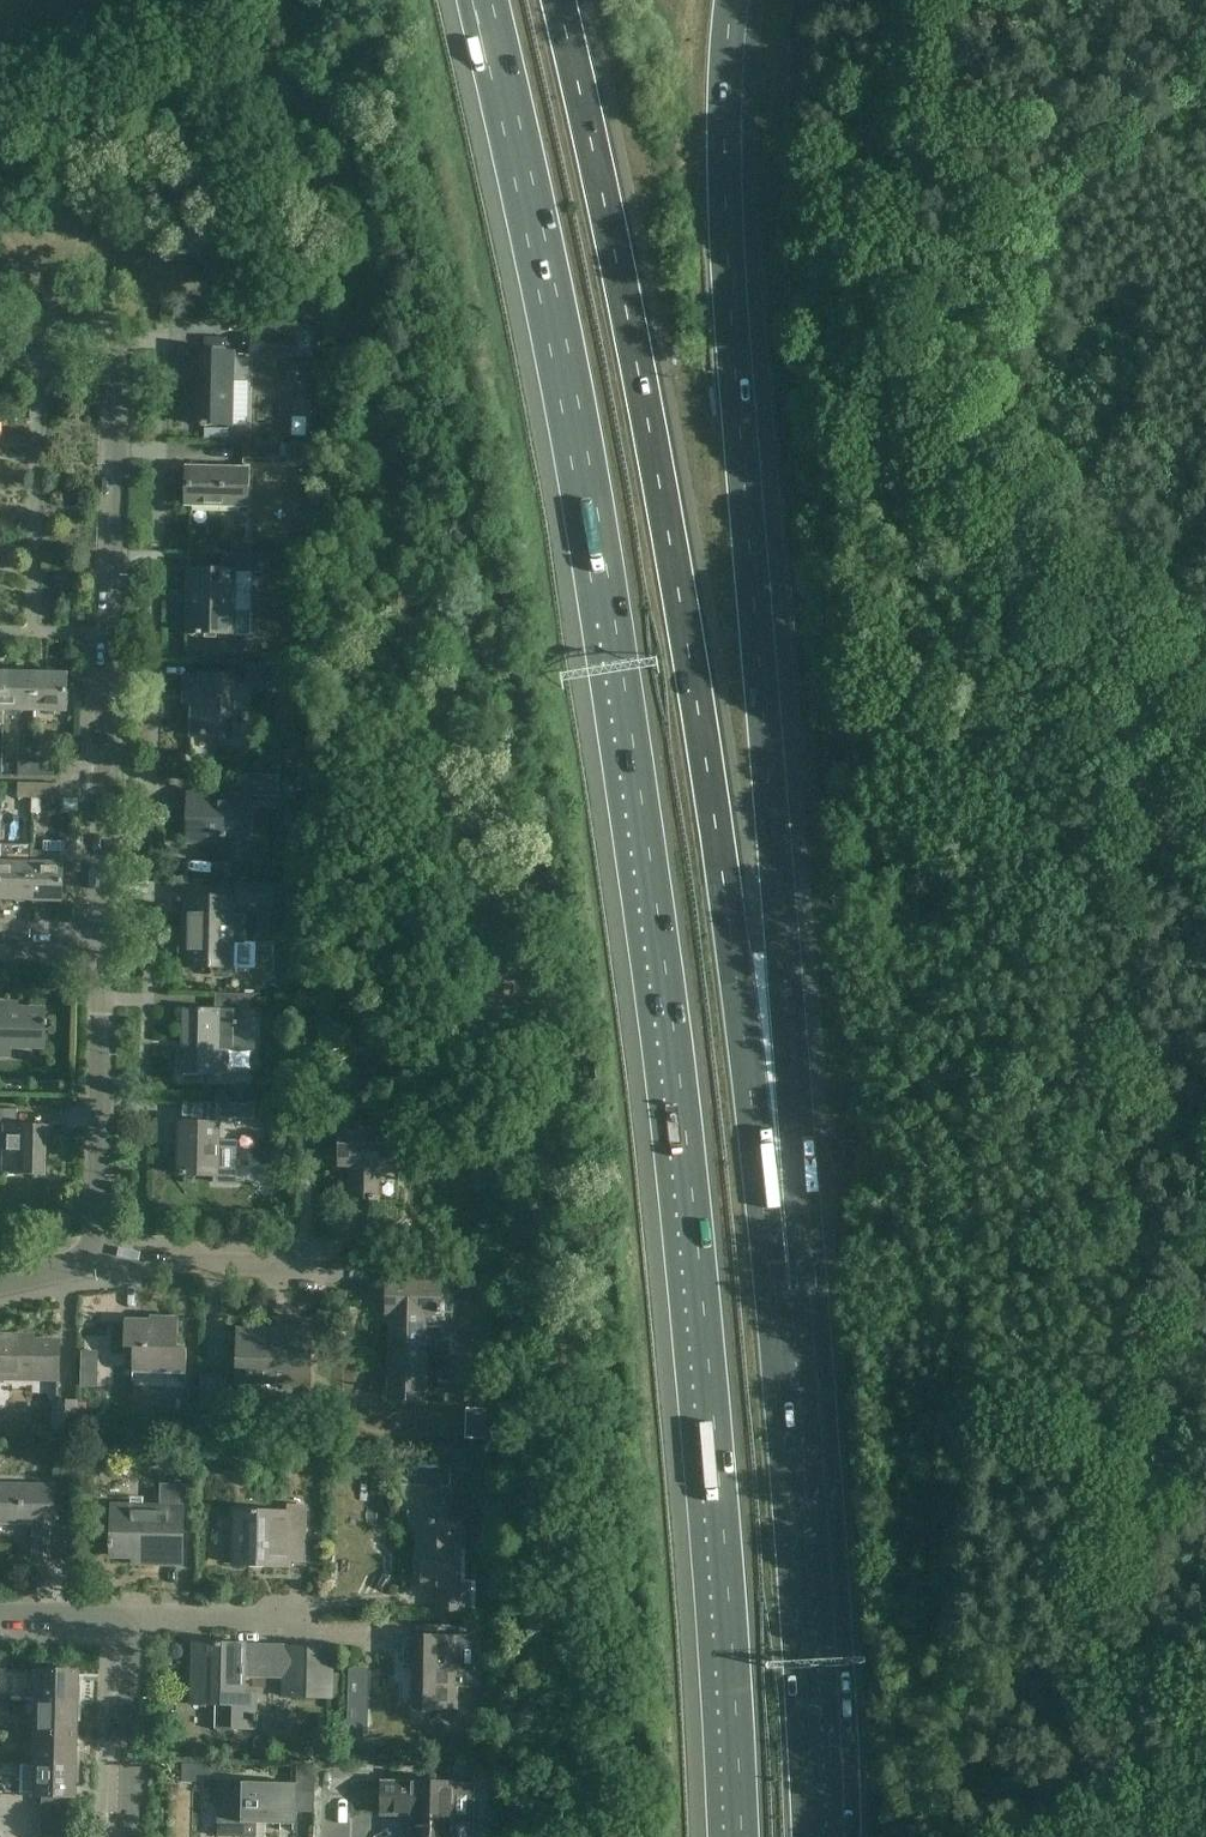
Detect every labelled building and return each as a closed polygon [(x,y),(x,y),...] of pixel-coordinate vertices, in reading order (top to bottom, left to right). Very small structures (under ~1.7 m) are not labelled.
[(252,336),(252,355),(294,356),(311,357),(312,323),(296,323),(296,324),(253,323),(252,336)] [(201,426),(208,426),(231,427),(233,354),(194,352),(193,375),(196,375),(196,385),(193,385),(192,424),(201,425),(201,426)] [(282,444),(244,443),(244,459),(282,460),(282,444)] [(312,444),(296,444),(296,460),(312,461),(312,444)] [(192,506),(216,506),(243,507),(244,469),(193,467),(193,463),(191,463),(191,483),(188,483),(188,490),(191,490),(190,525),(191,525),(192,506)] [(197,635),(202,635),(234,636),(235,611),(246,611),(250,608),(250,573),(264,574),(264,553),(223,552),(222,570),(189,570),(188,591),(193,591),(193,607),(188,607),(187,634),(197,634),(197,635)] [(277,663),(248,663),(248,683),(277,684),(277,663)] [(35,674),(4,673),(3,710),(5,710),(34,711),(35,674)] [(68,674),(35,674),(34,711),(67,712),(68,674)] [(194,736),(218,737),(232,737),(234,677),(186,676),(186,695),(194,695),(193,750),(194,750),(194,736)] [(34,762),(19,761),(19,776),(33,776),(34,762)] [(62,762),(34,762),(33,776),(62,777),(62,762)] [(187,843),(208,843),(208,836),(249,837),(250,796),(279,796),(279,775),(241,774),(241,796),(188,795),(187,843)] [(19,783),(18,798),(33,799),(33,784),(19,783)] [(62,784),(33,784),(33,799),(61,799),(62,784)] [(44,852),(31,851),(30,901),(62,901),(63,884),(76,884),(78,835),(65,835),(65,842),(44,841),(44,852)] [(30,901),(31,851),(32,846),(0,846),(0,900),(30,901)] [(273,885),(238,884),(237,902),(272,903),(273,885)] [(190,929),(185,929),(185,941),(181,941),(179,944),(179,958),(181,961),(185,961),(184,967),(234,968),(253,968),(254,944),(244,944),(245,915),(229,915),(229,898),(210,897),(186,897),(186,899),(191,899),(190,929)] [(24,917),(40,917),(40,901),(24,901),(24,917)] [(182,1075),(206,1075),(227,1076),(228,1049),(254,1050),(256,994),(215,994),(215,1009),(183,1008),(182,1075)] [(10,1056),(10,1046),(45,1047),(45,1026),(47,1026),(47,1020),(45,1020),(45,1011),(11,1010),(11,1004),(0,1004),(0,1056),(10,1056)] [(216,1103),(216,1118),(254,1119),(255,1104),(216,1103)] [(4,1127),(3,1174),(3,1177),(10,1177),(10,1174),(42,1175),(43,1126),(17,1126),(18,1110),(0,1110),(0,1127),(4,1127)] [(218,1141),(218,1124),(181,1123),(180,1175),(181,1175),(181,1176),(187,1176),(187,1175),(215,1176),(215,1183),(236,1183),(237,1142),(218,1141)] [(378,1197),(379,1173),(379,1165),(391,1165),(391,1126),(365,1126),(341,1125),(341,1150),(353,1150),(352,1198),(370,1199),(370,1201),(380,1201),(380,1197),(378,1197)] [(392,1397),(416,1398),(420,1398),(422,1327),(453,1328),(454,1283),(389,1281),(389,1313),(394,1313),(392,1397)] [(151,1321),(140,1321),(125,1320),(124,1348),(133,1348),(133,1372),(186,1373),(187,1349),(178,1348),(179,1318),(159,1318),(159,1322),(151,1322),(151,1321)] [(240,1332),(240,1356),(239,1376),(287,1377),(287,1389),(309,1389),(310,1322),(288,1321),(288,1333),(240,1332)] [(58,1380),(58,1342),(19,1341),(19,1336),(0,1336),(0,1379),(58,1380)] [(201,1374),(200,1410),(227,1410),(227,1374),(201,1374)] [(56,1402),(55,1450),(74,1450),(75,1403),(56,1402)] [(447,1453),(403,1451),(402,1475),(446,1477),(447,1453)] [(113,1507),(112,1531),(111,1555),(148,1555),(148,1563),(182,1563),(184,1484),(161,1484),(160,1508),(113,1507)] [(35,1523),(34,1559),(71,1559),(71,1528),(54,1528),(55,1487),(0,1486),(0,1523),(35,1523)] [(288,1506),(288,1513),(279,1512),(235,1511),(234,1565),(288,1566),(288,1560),(304,1561),(305,1507),(288,1506)] [(436,1610),(460,1611),(469,1611),(470,1586),(458,1585),(459,1524),(441,1524),(417,1523),(417,1545),(421,1545),(420,1586),(437,1586),(436,1610)] [(409,1705),(433,1706),(456,1706),(457,1672),(465,1672),(466,1639),(404,1638),(403,1665),(417,1666),(417,1679),(415,1679),(414,1704),(409,1704),(409,1705)] [(193,1705),(217,1705),(216,1730),(234,1731),(235,1728),(241,1728),(241,1725),(256,1726),(257,1722),(258,1722),(258,1715),(257,1715),(257,1694),(243,1694),(243,1670),(268,1670),(268,1676),(293,1677),(293,1697),(332,1698),(333,1648),(244,1646),(244,1644),(194,1643),(193,1672),(201,1672),(200,1703),(193,1703),(193,1705)] [(79,1671),(37,1670),(36,1702),(77,1703),(77,1685),(79,1685),(79,1671)] [(77,1703),(36,1702),(36,1734),(78,1735),(78,1721),(76,1721),(77,1703)] [(78,1735),(36,1734),(35,1765),(75,1765),(76,1747),(77,1747),(78,1735)] [(18,1777),(18,1750),(0,1750),(0,1778),(18,1777)] [(75,1765),(35,1765),(35,1772),(34,1796),(42,1797),(71,1797),(76,1797),(77,1784),(75,1784),(75,1765)] [(296,1801),(296,1784),(220,1782),(218,1836),(219,1836),(257,1836),(257,1824),(295,1824),(296,1801)] [(382,1814),(411,1815),(410,1836),(473,1836),(474,1784),(411,1782),(411,1783),(383,1782),(382,1814)] [(71,1797),(42,1797),(42,1810),(71,1811),(71,1797)] [(71,1811),(42,1810),(41,1825),(70,1826),(71,1811)] [(41,1825),(41,1836),(70,1836),(70,1826),(41,1825)]
